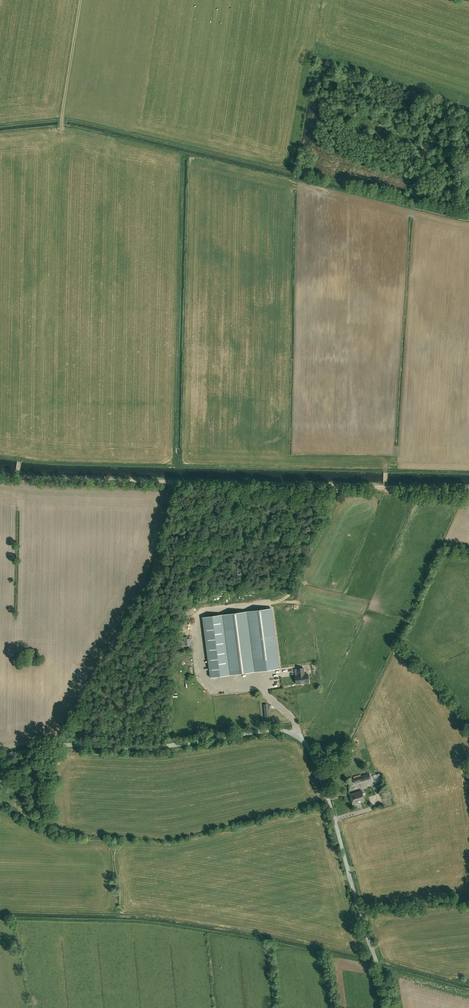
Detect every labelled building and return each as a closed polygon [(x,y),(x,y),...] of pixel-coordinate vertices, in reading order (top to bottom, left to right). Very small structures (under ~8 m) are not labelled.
[(215,597),(218,603),(224,600),(221,595),(215,597)] [(271,609),(203,618),(210,677),(279,668),(271,609)] [(295,675),(296,684),(309,682),(308,674),(304,674),(303,668),(297,668),(298,675),(295,675)] [(364,780),(362,775),(353,778),(354,784),(364,780)] [(362,790),(350,794),(353,804),(365,801),(362,790)]
